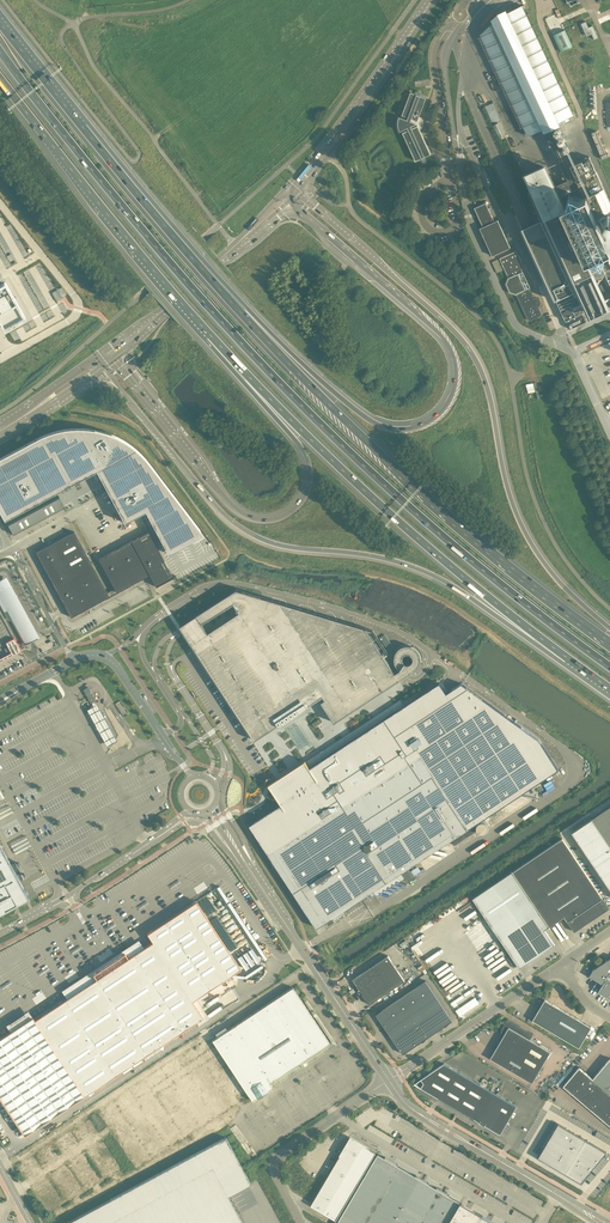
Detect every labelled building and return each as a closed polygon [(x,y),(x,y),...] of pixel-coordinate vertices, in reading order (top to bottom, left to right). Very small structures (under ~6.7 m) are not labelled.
[(481,34),(527,135),(572,114),(522,6),(500,17),(481,34)] [(586,36),(592,34),(586,21),(581,23),(586,36)] [(565,30),(553,35),(560,51),(572,46),(565,30)] [(398,122),(398,124),(398,127),(399,129),(400,131),(404,129),(408,127),(409,130),(403,132),(415,161),(431,154),(423,136),(418,126),(420,125),(422,125),(422,124),(422,123),(422,122),(422,121),(420,121),(418,120),(423,107),(426,98),(410,92),(402,115),(408,117),(407,120),(403,118),(399,117),(398,119),(398,122)] [(501,119),(493,102),(485,106),(493,123),(501,119)] [(493,125),(499,137),(505,135),(499,122),(493,125)] [(602,159),(609,156),(608,153),(606,154),(597,131),(592,133),(602,159)] [(512,206),(517,216),(522,226),(523,228),(520,230),(545,284),(552,300),(555,299),(577,289),(572,279),(584,274),(587,281),(591,288),(557,304),(565,321),(566,320),(568,324),(570,329),(586,321),(581,311),(586,308),(587,310),(589,309),(604,301),(594,278),(585,259),(596,254),(607,274),(603,276),(607,285),(609,283),(609,246),(607,247),(604,240),(609,238),(609,226),(608,222),(607,222),(606,222),(605,222),(605,221),(604,221),(604,219),(604,218),(604,216),(605,215),(604,213),(609,210),(609,205),(596,173),(587,177),(584,171),(586,170),(583,163),(571,168),(575,177),(552,187),(543,167),(527,174),(536,195),(541,206),(529,211),(530,212),(528,213),(522,202),(512,206)] [(480,228),(492,255),(510,247),(498,220),(494,222),(486,203),(475,208),(483,227),(480,228)] [(516,251),(500,259),(509,278),(506,284),(510,292),(515,294),(527,320),(530,321),(540,316),(541,314),(539,307),(540,306),(541,302),(539,298),(535,297),(534,298),(521,269),(523,269),(524,266),(516,251)] [(493,260),(496,271),(502,270),(499,259),(493,260)] [(5,328),(24,317),(5,283),(0,286),(0,319),(5,328)] [(61,287),(56,290),(51,293),(56,301),(66,296),(61,287)] [(4,520),(96,470),(111,497),(113,500),(124,522),(140,514),(145,511),(157,532),(168,553),(189,542),(197,538),(203,534),(199,530),(149,463),(141,454),(132,446),(123,440),(112,435),(101,431),(97,430),(90,429),(78,428),(66,429),(55,431),(44,435),(36,439),(0,458),(0,512),(4,520)] [(64,507),(59,497),(7,527),(13,534),(64,507)] [(91,562),(74,531),(52,543),(69,574),(91,562)] [(149,531),(98,559),(116,592),(148,575),(155,587),(172,577),(173,577),(162,557),(149,531)] [(71,617),(109,596),(91,562),(69,574),(52,543),(36,552),(71,617)] [(12,623),(24,644),(31,641),(33,639),(5,586),(1,580),(0,580),(0,604),(3,610),(8,607),(16,621),(12,623)] [(276,721),(306,701),(308,706),(315,702),(319,699),(335,721),(363,703),(398,680),(399,679),(407,674),(413,670),(418,666),(421,661),(421,655),(419,651),(416,647),(410,646),(403,649),(400,656),(406,666),(400,670),(376,634),(266,598),(237,589),(180,625),(182,628),(185,633),(196,650),(255,740),(262,736),(270,731),(279,725),(276,721)] [(18,646),(20,649),(20,648),(13,635),(13,636),(0,611),(0,656),(18,646)] [(385,634),(380,637),(389,652),(394,648),(385,634)] [(281,804),(249,825),(251,828),(306,911),(317,927),(351,905),(361,898),(373,890),(375,893),(378,894),(379,891),(382,892),(383,888),(386,889),(387,885),(391,886),(392,882),(395,883),(396,880),(399,880),(404,877),(407,882),(415,877),(414,875),(411,870),(409,867),(450,839),(454,845),(476,830),(473,825),(558,769),(538,739),(461,683),(447,693),(444,689),(439,683),(412,700),(403,706),(310,767),(308,764),(297,772),(288,777),(279,783),(273,787),(282,801),(283,802),(281,804)] [(90,702),(96,700),(92,693),(87,696),(90,702)] [(308,706),(306,701),(276,721),(279,725),(283,722),(287,720),(291,717),(296,714),(308,706)] [(400,701),(307,763),(308,764),(310,767),(403,706),(400,701)] [(107,746),(117,741),(97,704),(87,709),(107,746)] [(300,725),(290,731),(304,753),(314,747),(300,725)] [(268,749),(269,758),(277,757),(276,755),(274,755),(273,751),(272,747),(269,747),(269,742),(268,739),(266,740),(267,744),(263,744),(263,749),(265,748),(265,749),(268,749)] [(572,832),(609,888),(609,806),(608,807),(592,818),(572,832)] [(485,831),(486,831),(487,829),(487,828),(487,826),(487,825),(486,824),(485,823),(483,822),(482,821),(480,822),(478,823),(477,824),(476,825),(476,826),(476,828),(477,830),(477,831),(478,832),(480,832),(482,833),(483,832),(484,832),(485,831)] [(25,835),(9,842),(15,853),(31,845),(25,835)] [(472,899),(516,963),(519,968),(554,944),(544,930),(564,916),(574,931),(609,908),(562,838),(517,868),(472,899)] [(14,907),(17,906),(26,901),(28,900),(29,899),(18,877),(22,875),(23,878),(24,878),(19,869),(15,862),(14,862),(16,865),(12,867),(0,845),(0,915),(14,907)] [(24,1135),(196,1021),(199,1025),(206,1020),(204,1018),(202,1015),(201,1013),(199,1011),(192,1000),(228,977),(229,976),(241,968),(196,901),(184,909),(147,933),(148,934),(153,942),(144,947),(128,958),(125,952),(115,958),(93,973),(73,986),(77,992),(67,998),(35,1020),(33,1017),(30,1019),(26,1021),(17,1027),(11,1031),(0,1038),(0,1098),(24,1135)] [(128,958),(144,947),(139,940),(114,956),(93,970),(62,991),(67,998),(77,992),(73,986),(99,969),(115,958),(125,952),(128,958)] [(370,1004),(405,980),(388,955),(353,979),(370,1004)] [(510,956),(507,958),(514,968),(517,966),(510,956)] [(589,976),(603,984),(598,991),(609,998),(609,958),(593,969),(589,976)] [(403,1054),(452,1020),(426,980),(376,1014),(403,1054)] [(217,1036),(212,1040),(215,1045),(248,1095),(251,1099),(252,1100),(256,1097),(257,1098),(268,1090),(268,1089),(272,1087),(269,1082),(329,1042),(301,1000),(292,986),(217,1036)] [(579,1047),(591,1026),(545,999),(532,1020),(579,1047)] [(8,1027),(11,1031),(13,1030),(33,1017),(30,1012),(29,1011),(7,1026),(8,1027)] [(501,1035),(502,1037),(502,1040),(502,1045),(500,1048),(500,1050),(498,1052),(495,1050),(490,1058),(532,1082),(550,1051),(530,1039),(533,1034),(509,1020),(505,1023),(504,1024),(503,1026),(502,1028),(501,1030),(501,1033),(501,1035)] [(609,1058),(593,1078),(579,1067),(563,1086),(609,1125),(609,1058)] [(491,1090),(444,1063),(422,1078),(424,1082),(424,1083),(421,1088),(500,1134),(517,1106),(491,1090)] [(589,1173),(589,1172),(590,1172),(606,1152),(558,1123),(541,1151),(541,1152),(538,1156),(581,1182),(589,1173)] [(227,1195),(250,1182),(242,1167),(225,1137),(65,1222),(242,1222),(227,1195)] [(323,1183),(311,1205),(336,1220),(376,1152),(350,1137),(342,1152),(323,1183)] [(358,1186),(338,1220),(337,1222),(496,1222),(461,1202),(378,1153),(377,1154),(358,1186)]
